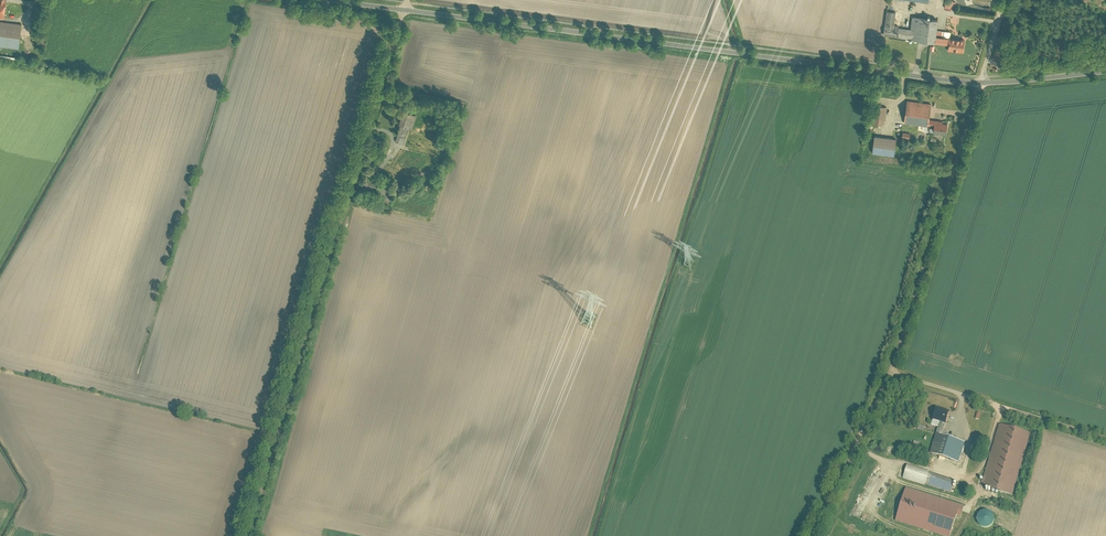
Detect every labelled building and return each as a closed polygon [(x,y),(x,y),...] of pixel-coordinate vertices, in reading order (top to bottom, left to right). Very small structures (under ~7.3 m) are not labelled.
[(945,8),(953,9),(954,0),(947,0),(945,8)] [(898,11),(887,10),(884,34),(950,43),(949,50),(964,52),(966,38),(952,36),(952,31),(938,29),(940,18),(913,15),(912,28),(895,26),(898,11)] [(0,20),(0,45),(19,48),(22,23),(0,20)] [(1004,48),(997,46),(993,60),(1000,62),(1004,48)] [(908,99),(905,122),(934,126),(933,131),(947,133),(949,123),(944,122),(944,120),(930,118),(932,102),(908,99)] [(874,104),(872,123),(882,124),(883,119),(886,119),(888,106),(874,104)] [(399,140),(393,159),(422,168),(429,144),(404,136),(407,125),(412,127),(416,114),(402,110),(398,124),(400,125),(396,139),(399,140)] [(904,131),(903,138),(910,139),(911,132),(904,131)] [(897,138),(875,135),(873,152),(895,155),(897,138)] [(949,414),(935,410),(932,421),(946,424),(949,414)] [(942,435),(945,426),(939,424),(936,433),(942,435)] [(1031,434),(999,425),(981,487),(1013,496),(1031,434)] [(936,433),(929,454),(959,464),(966,443),(942,435),(936,433)] [(903,479),(951,494),(953,486),(950,485),(951,480),(907,466),(903,479)] [(964,506),(906,488),(896,522),(942,535),(950,535),(958,510),(963,512),(964,506)] [(993,515),(991,513),(989,511),(986,510),(983,511),(981,512),(979,514),(977,517),(977,520),(978,522),(979,525),(981,526),(984,527),(987,527),(990,527),(992,525),(993,523),(994,520),(994,517),(993,515)]
